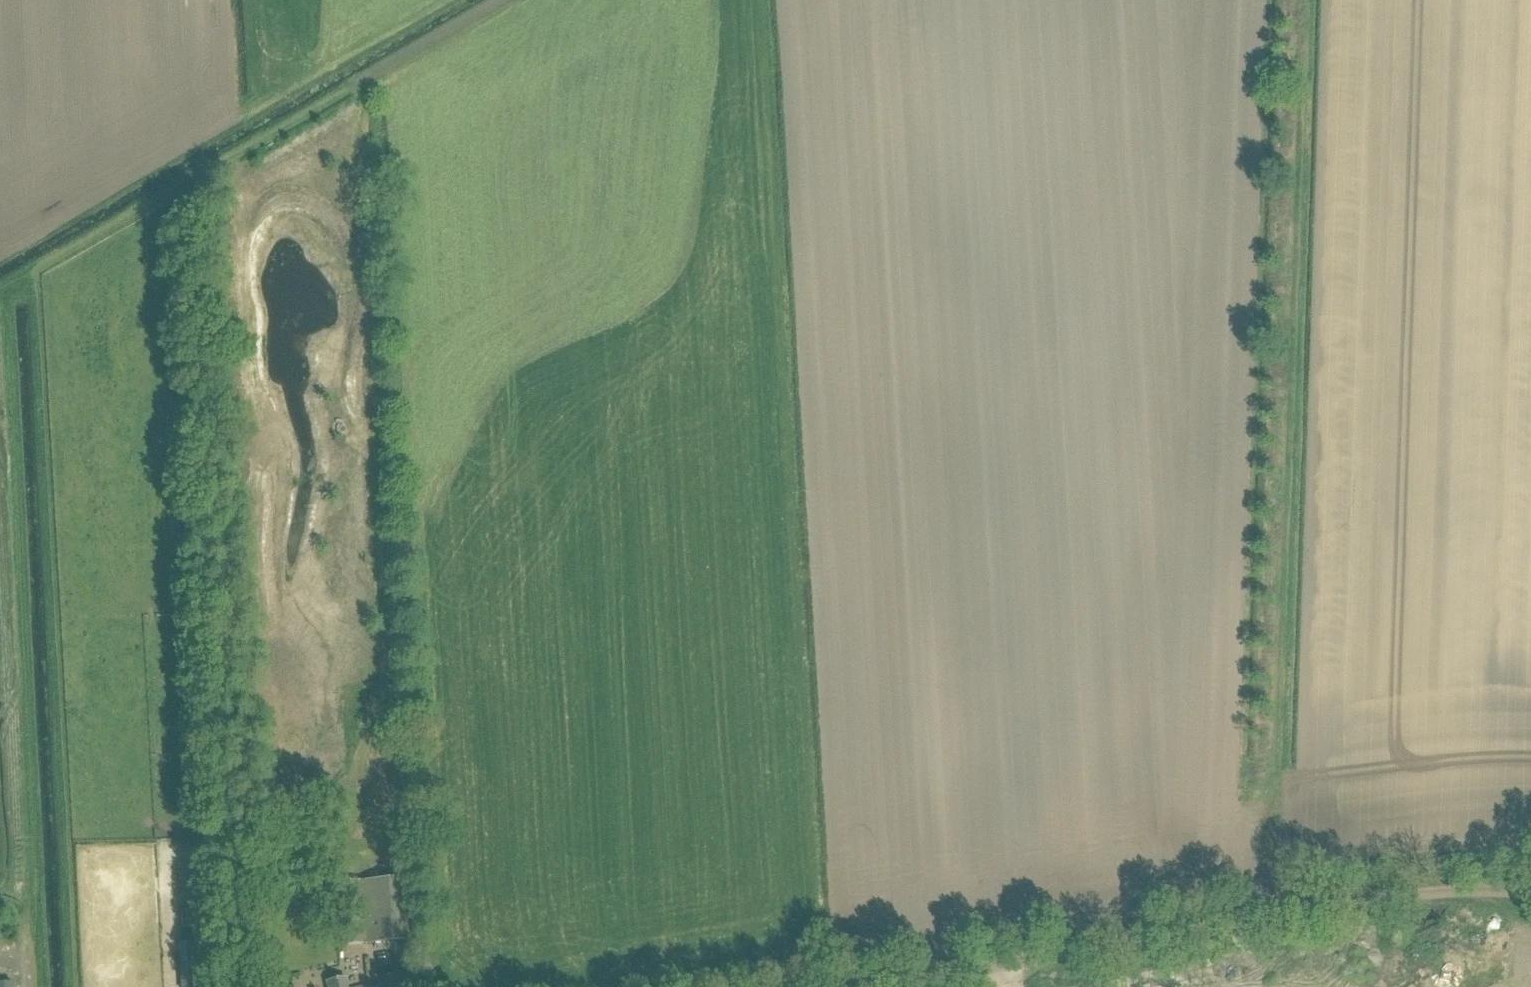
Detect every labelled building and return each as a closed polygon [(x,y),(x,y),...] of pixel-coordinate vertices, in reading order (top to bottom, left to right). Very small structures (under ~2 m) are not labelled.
[(360,883),(362,945),(404,943),(401,881),(360,883)]
